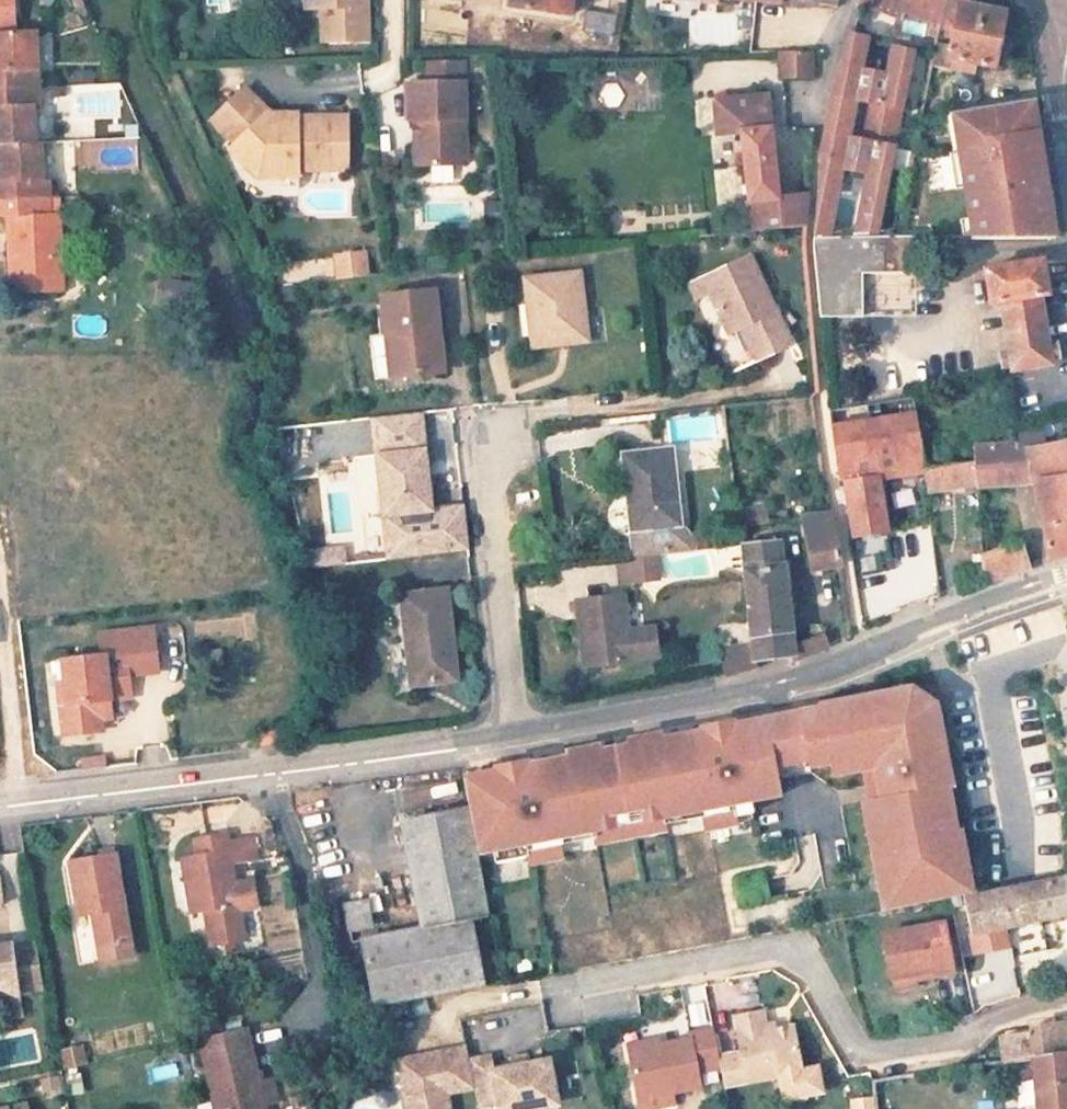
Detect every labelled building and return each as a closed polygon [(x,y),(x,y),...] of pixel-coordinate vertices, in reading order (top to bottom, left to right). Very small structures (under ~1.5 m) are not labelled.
[(14,32),(13,0),(0,0),(0,33),(14,32)] [(315,6),(320,6),(320,39),(366,40),(367,0),(315,0),(315,6)] [(522,10),(523,0),(503,0),(502,7),(522,10)] [(522,10),(567,17),(569,0),(523,0),(522,10)] [(856,4),(871,9),(875,0),(858,0),(856,4)] [(893,0),(875,0),(871,9),(898,19),(900,14),(903,4),(893,0)] [(903,4),(900,14),(939,27),(944,3),(936,0),(893,0),(903,4)] [(939,27),(932,64),(942,66),(944,59),(991,68),(1002,15),(964,7),(967,0),(945,0),(944,3),(939,27)] [(612,36),(613,12),(581,10),(579,33),(612,36)] [(36,88),(34,32),(14,32),(0,33),(0,90),(36,88)] [(876,144),(883,107),(899,110),(912,49),(891,45),(884,77),(860,72),(867,40),(845,35),(833,66),(829,81),(827,91),(826,95),(863,103),(855,140),(819,133),(819,144),(811,238),(824,238),(839,171),(862,176),(849,238),(872,238),(892,148),(876,144)] [(807,81),(807,53),(777,54),(777,80),(807,81)] [(423,76),(463,77),(464,59),(424,58),(423,76)] [(594,79),(593,110),(619,111),(620,80),(594,79)] [(462,83),(407,85),(408,123),(413,123),(419,129),(420,137),(413,143),(414,168),(454,166),(453,145),(457,141),(463,141),(462,83)] [(32,143),(32,107),(37,106),(36,88),(0,90),(0,145),(32,143)] [(241,89),(209,122),(233,146),(228,151),(255,178),(269,165),(294,165),(293,171),(344,171),(344,119),(285,119),(285,116),(268,116),(241,89)] [(855,140),(863,103),(826,95),(822,114),(821,122),(819,127),(819,133),(855,140)] [(764,101),(713,106),(716,139),(738,137),(749,234),(803,228),(804,210),(786,211),(775,201),(767,130),(764,101)] [(1031,102),(955,114),(958,130),(968,137),(971,152),(960,154),(966,190),(971,221),(976,221),(979,241),(1040,239),(1037,221),(1045,219),(1040,190),(1051,188),(1042,133),(1037,134),(1031,102)] [(955,114),(947,115),(954,155),(960,154),(971,152),(968,137),(958,130),(955,114)] [(464,166),(463,141),(457,141),(453,145),(454,166),(464,166)] [(0,145),(0,201),(46,198),(46,181),(40,181),(38,143),(32,143),(0,145)] [(966,190),(960,154),(954,155),(949,156),(955,191),(966,190)] [(294,165),(269,165),(255,178),(293,178),(293,171),(294,165)] [(1045,219),(1037,221),(1040,239),(1054,239),(1046,189),(1040,190),(1045,219)] [(46,198),(0,201),(0,219),(4,219),(9,295),(62,293),(58,216),(48,217),(46,198)] [(971,221),(960,223),(963,238),(972,238),(973,241),(979,241),(976,221),(971,221)] [(860,275),(914,273),(914,238),(897,238),(872,238),(849,238),(824,238),(811,238),(810,248),(818,320),(861,319),(860,275)] [(358,254),(330,257),(333,280),(361,277),(358,254)] [(747,257),(699,279),(707,296),(725,336),(738,331),(752,363),(788,347),(747,257)] [(1041,263),(984,272),(989,305),(999,304),(1012,371),(1049,365),(1038,297),(1047,295),(1041,263)] [(523,281),(530,348),(585,341),(576,275),(523,281)] [(694,303),(707,296),(699,279),(686,285),(694,303)] [(395,337),(399,378),(441,373),(432,293),(379,298),(384,339),(395,337)] [(388,379),(399,378),(395,337),(384,339),(388,379)] [(837,481),(843,484),(877,479),(922,471),(913,399),(828,411),(837,481)] [(1041,428),(1010,434),(1012,445),(1015,444),(1016,452),(1044,448),(1041,428)] [(1066,556),(1066,498),(1060,445),(1044,448),(1016,452),(1015,444),(1012,445),(972,449),(973,464),(974,485),(974,488),(1033,484),(1047,563),(1066,556)] [(670,451),(623,456),(630,530),(624,531),(627,558),(685,551),(684,543),(678,525),(670,451)] [(376,458),(382,516),(428,511),(422,452),(376,458)] [(927,493),(974,485),(973,464),(924,471),(927,493)] [(886,533),(877,479),(843,484),(852,538),(886,533)] [(755,663),(792,658),(791,649),(775,504),(737,508),(741,544),(750,644),(752,664),(755,663)] [(839,568),(829,516),(801,519),(811,571),(839,568)] [(983,584),(1022,571),(1013,545),(981,557),(983,584)] [(575,564),(577,590),(616,587),(614,561),(575,564)] [(399,597),(409,687),(455,682),(444,592),(399,597)] [(622,597),(575,602),(583,669),(629,663),(629,660),(658,656),(655,631),(626,634),(622,597)] [(100,658),(92,659),(60,662),(63,684),(56,686),(58,706),(65,706),(68,735),(100,731),(98,712),(109,709),(109,702),(128,699),(125,677),(154,673),(149,630),(97,636),(100,658)] [(791,649),(792,658),(793,661),(828,648),(823,636),(791,649)] [(752,664),(750,644),(719,651),(724,673),(725,679),(754,670),(755,663),(752,664)] [(460,773),(476,852),(492,849),(493,854),(526,849),(527,855),(559,849),(597,841),(595,834),(630,827),(664,821),(666,828),(711,819),(714,832),(737,827),(736,819),(753,815),(750,803),(780,797),(776,775),(810,769),(829,765),(862,759),(864,771),(870,804),(874,803),(883,845),(876,846),(883,879),(889,878),(895,910),(972,895),(934,701),(928,697),(911,686),(460,773)] [(62,735),(68,735),(65,706),(58,706),(62,735)] [(862,759),(829,765),(832,777),(864,771),(862,759)] [(448,783),(404,792),(407,805),(451,796),(448,783)] [(870,804),(863,805),(871,847),(876,846),(883,845),(874,803),(870,804)] [(373,1005),(482,983),(471,920),(484,917),(464,810),(401,822),(421,929),(349,943),(353,964),(364,962),(373,1005)] [(711,819),(701,822),(703,834),(714,832),(711,819)] [(664,821),(630,827),(632,839),(667,833),(666,828),(664,821)] [(630,827),(595,834),(597,841),(598,846),(632,839),(630,827)] [(225,836),(192,841),(195,857),(181,860),(190,913),(204,910),(210,946),(243,940),(238,910),(255,907),(251,882),(233,885),(229,863),(226,842),(225,836)] [(226,842),(229,863),(256,859),(252,838),(226,842)] [(492,849),(476,852),(476,858),(493,854),(492,849)] [(526,849),(493,854),(496,866),(528,860),(527,855),(526,849)] [(559,849),(527,855),(528,860),(529,866),(561,861),(559,849)] [(68,864),(77,915),(88,913),(90,925),(95,947),(129,941),(114,856),(68,864)] [(350,874),(356,898),(370,895),(364,870),(350,874)] [(23,901),(20,875),(0,878),(0,904),(23,901)] [(883,879),(877,881),(883,912),(895,910),(889,878),(883,879)] [(962,900),(969,937),(1066,916),(1066,897),(1063,878),(962,900)] [(347,933),(362,930),(357,902),(342,905),(347,933)] [(79,926),(90,925),(88,913),(77,915),(79,926)] [(942,925),(881,940),(891,983),(912,978),(934,973),(935,978),(953,974),(942,925)] [(37,941),(9,945),(14,973),(18,997),(46,992),(37,941)] [(0,946),(0,975),(14,973),(9,945),(0,946)] [(986,1001),(1016,996),(1008,948),(978,953),(986,1001)] [(912,978),(891,983),(893,994),(915,988),(912,978)] [(21,1016),(18,997),(7,1000),(10,1018),(21,1016)] [(740,1053),(717,1057),(719,1068),(722,1086),(799,1074),(792,1028),(774,1031),(765,1032),(764,1027),(761,1012),(734,1017),(740,1053)] [(1029,1027),(1029,1034),(998,1039),(1001,1062),(1031,1058),(1066,1053),(1066,1038),(1065,1022),(1029,1027)] [(250,1083),(256,1082),(244,1029),(199,1039),(215,1108),(256,1108),(250,1083)] [(657,1044),(627,1049),(635,1097),(698,1087),(695,1072),(719,1068),(717,1057),(712,1029),(688,1033),(689,1038),(657,1044)] [(656,1039),(626,1044),(627,1049),(657,1044),(656,1039)] [(66,1068),(91,1062),(86,1043),(61,1049),(66,1068)] [(466,1048),(397,1059),(406,1108),(448,1108),(445,1093),(473,1089),(468,1062),(466,1048)] [(1031,1058),(1035,1108),(1066,1108),(1066,1053),(1031,1058)] [(531,1057),(517,1059),(519,1067),(532,1065),(531,1057)] [(468,1062),(473,1089),(476,1108),(496,1105),(497,1108),(540,1108),(556,1107),(548,1062),(532,1065),(519,1067),(492,1071),(490,1058),(468,1062)] [(256,1108),(263,1108),(256,1082),(250,1083),(256,1108)] [(846,1108),(871,1108),(871,1096),(846,1096),(846,1108)]
